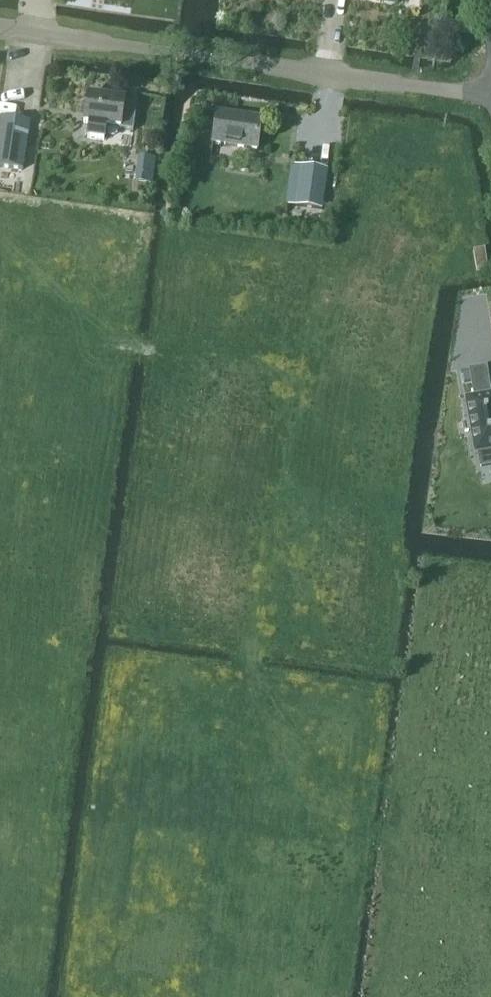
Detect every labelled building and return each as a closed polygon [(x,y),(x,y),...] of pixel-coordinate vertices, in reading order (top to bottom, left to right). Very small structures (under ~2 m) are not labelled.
[(88,95),(85,124),(87,124),(107,127),(133,130),(136,106),(124,104),(124,100),(88,95)] [(257,151),(261,119),(218,113),(214,146),(257,151)] [(30,121),(0,117),(0,165),(23,168),(30,121)] [(106,141),(107,127),(87,124),(87,138),(106,141)] [(296,166),(291,205),(323,209),(328,170),(296,166)] [(476,272),(488,271),(485,249),(473,251),(476,272)] [(466,400),(476,454),(479,454),(481,467),(490,465),(490,394),(487,368),(471,370),(475,398),(466,400)]
